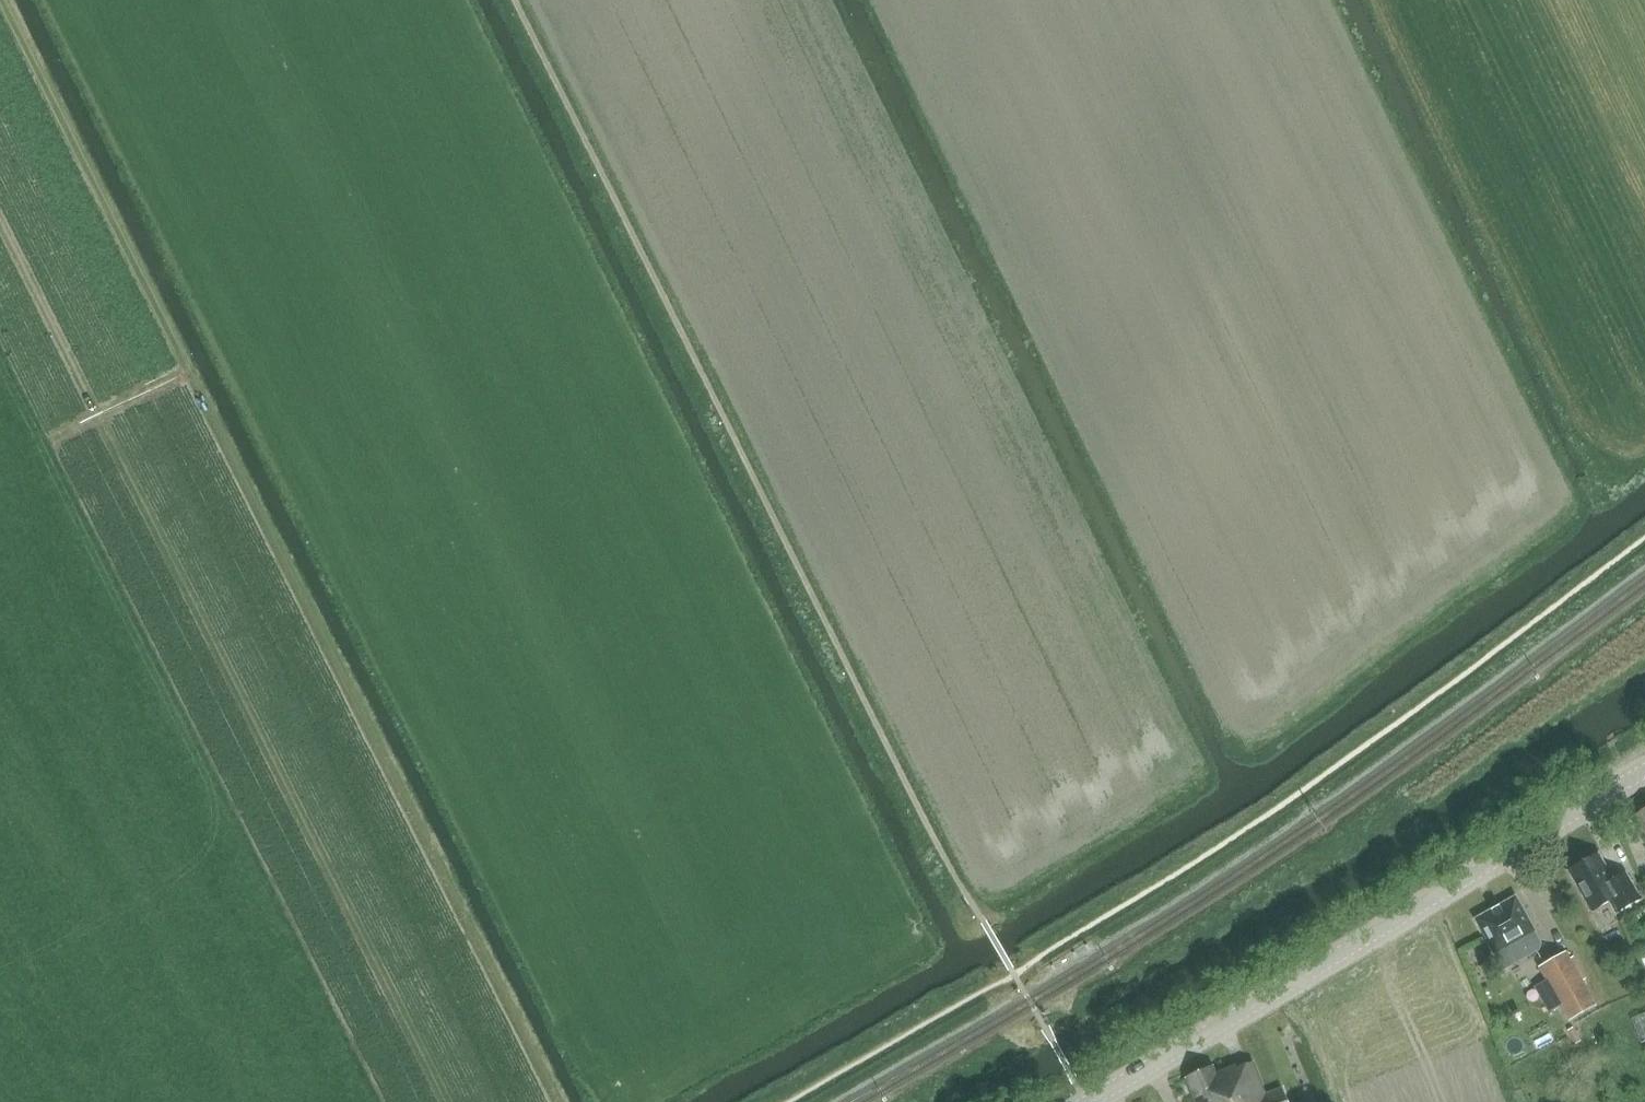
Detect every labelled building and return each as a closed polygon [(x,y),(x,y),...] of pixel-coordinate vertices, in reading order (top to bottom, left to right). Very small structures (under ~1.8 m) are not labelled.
[(1644,830),(1644,811),(1637,816),(1644,830)] [(1598,854),(1569,871),(1592,911),(1610,901),(1616,912),(1628,905),(1640,898),(1626,873),(1613,880),(1598,854)] [(1516,896),(1477,917),(1495,952),(1504,970),(1540,949),(1541,943),(1534,931),(1535,931),(1516,896)] [(1473,968),(1485,963),(1476,946),(1464,952),(1473,968)] [(1566,952),(1539,967),(1569,1021),(1596,1006),(1583,981),(1569,958),(1566,952)] [(1641,1042),(1644,1040),(1644,1013),(1632,1019),(1641,1042)] [(1283,1088),(1266,1094),(1253,1061),(1236,1068),(1235,1064),(1215,1072),(1213,1067),(1186,1078),(1196,1101),(1289,1101),(1283,1088)]
